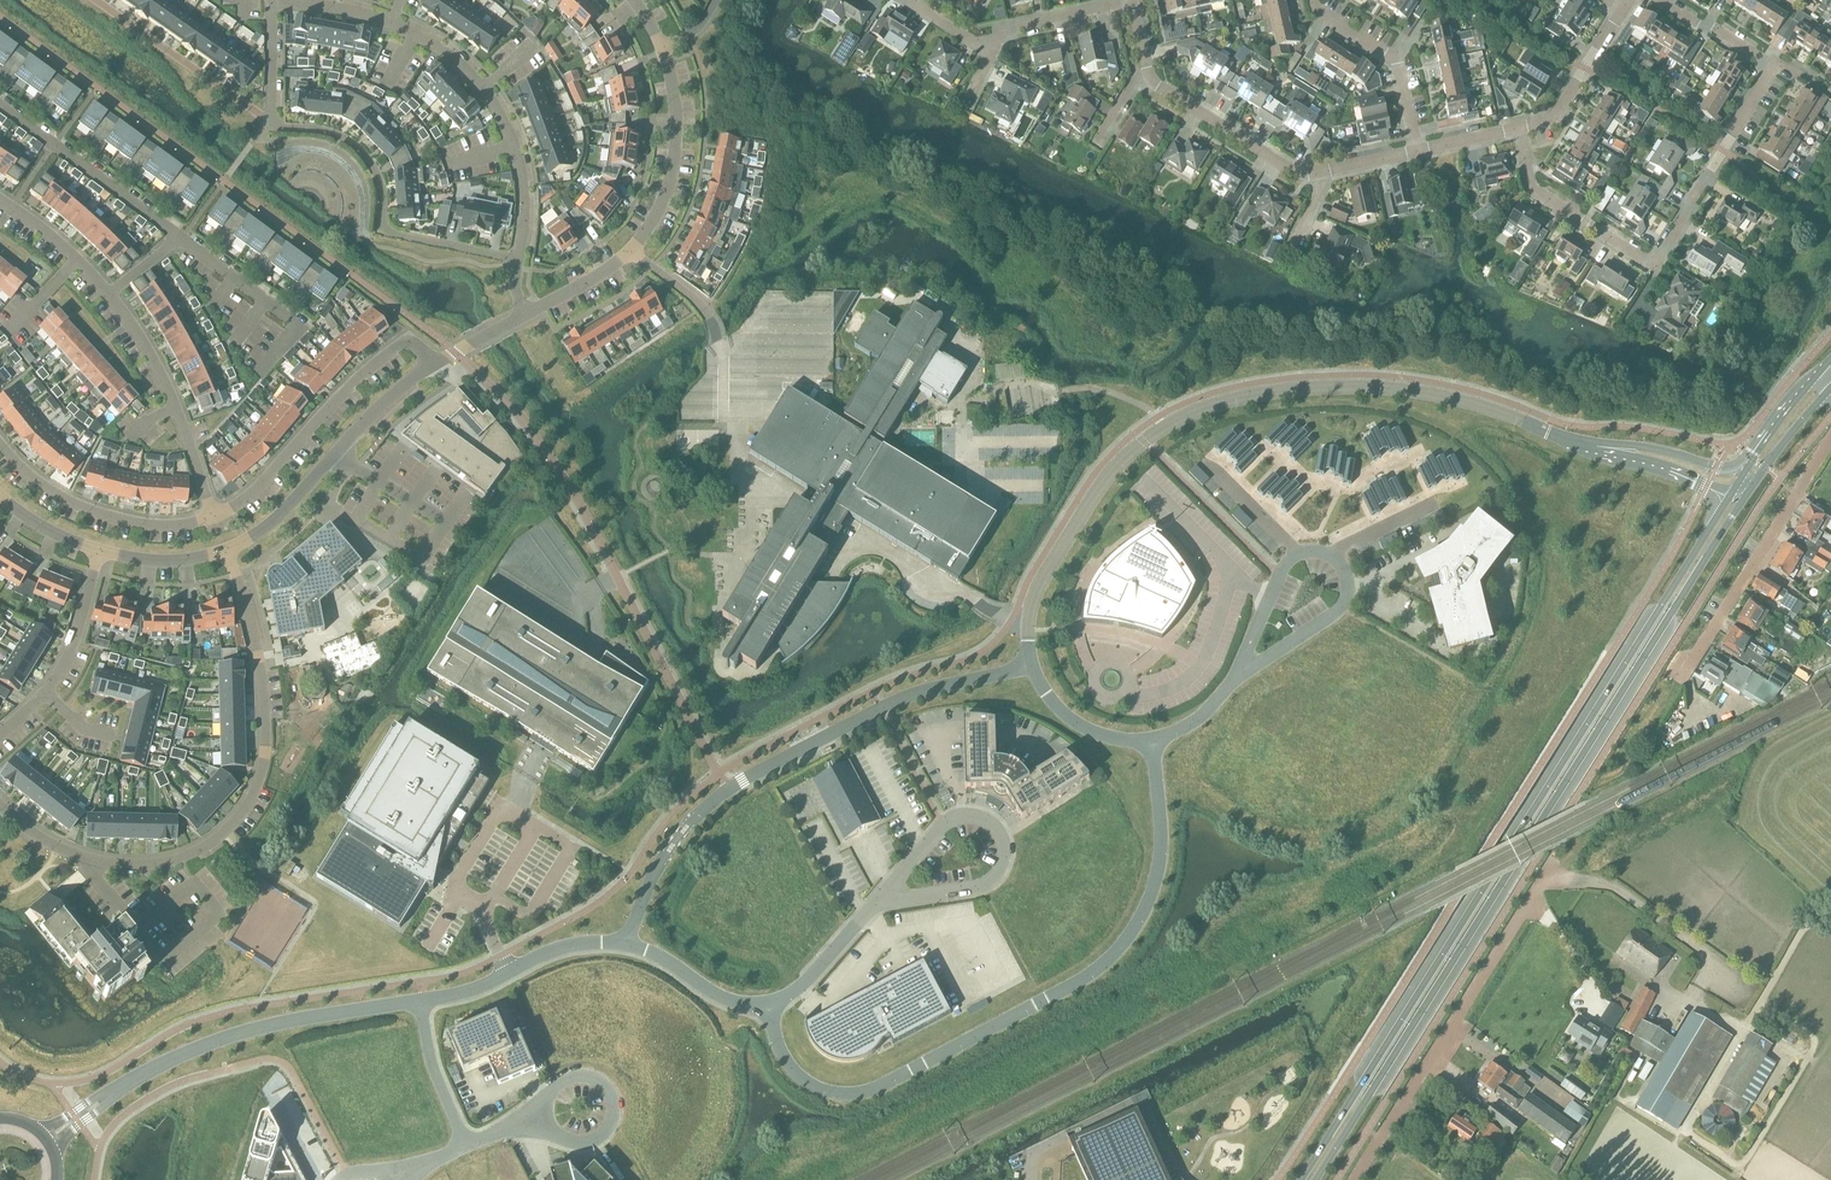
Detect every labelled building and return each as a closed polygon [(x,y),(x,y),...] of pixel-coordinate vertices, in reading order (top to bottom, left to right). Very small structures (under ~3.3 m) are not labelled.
[(127,6),(135,11),(133,13),(134,14),(144,0),(131,0),(127,6)] [(159,0),(144,0),(134,14),(146,22),(147,20),(160,1),(159,0)] [(422,8),(429,13),(428,15),(432,17),(444,0),(428,0),(422,8)] [(451,0),(444,0),(432,17),(438,21),(440,20),(445,23),(457,4),(451,0)] [(561,0),(549,0),(544,8),(552,13),(556,6),(570,19),(566,24),(567,25),(587,4),(582,0),(568,0),(565,3),(561,0)] [(870,13),(853,2),(855,0),(831,0),(824,10),(842,21),(845,16),(862,27),(870,13)] [(1165,8),(1159,10),(1162,22),(1164,33),(1171,31),(1167,16),(1182,12),(1179,0),(1163,0),(1165,8)] [(1196,9),(1194,0),(1179,0),(1182,12),(1196,9)] [(1210,6),(1209,0),(1194,0),(1196,9),(1210,6)] [(1403,0),(1386,0),(1383,4),(1394,12),(1393,13),(1394,14),(1395,12),(1403,0)] [(1394,14),(1406,22),(1411,13),(1417,17),(1428,1),(1426,0),(1403,0),(1395,12),(1394,14)] [(1584,24),(1592,11),(1580,4),(1583,0),(1570,0),(1563,11),(1584,24)] [(1746,0),(1728,0),(1725,5),(1729,8),(1732,3),(1741,8),(1746,0)] [(1762,1),(1763,0),(1746,0),(1741,8),(1753,16),(1762,1)] [(1830,4),(1825,0),(1818,0),(1822,3),(1821,4),(1827,8),(1830,4)] [(169,7),(160,1),(147,20),(156,26),(169,7)] [(1765,24),(1774,9),(1762,1),(1753,16),(1765,24)] [(209,6),(203,2),(199,7),(206,11),(209,6)] [(1264,21),(1288,16),(1284,2),(1267,6),(1261,7),(1264,21)] [(466,10),(457,4),(445,23),(454,30),(466,10)] [(498,8),(494,4),(490,9),(494,13),(498,8)] [(597,14),(587,4),(567,25),(578,35),(577,36),(582,43),(595,34),(588,24),(597,14)] [(1825,12),(1827,8),(1821,4),(1818,8),(1825,12)] [(215,10),(209,6),(206,11),(211,15),(215,10)] [(178,13),(169,7),(156,26),(165,32),(178,13)] [(505,13),(498,8),(494,13),(501,18),(505,13)] [(1782,38),(1793,21),(1774,9),(1765,24),(1773,29),(1770,33),(1774,36),(1776,34),(1782,38)] [(475,16),(466,10),(454,30),(463,36),(475,16)] [(1576,37),(1584,24),(1563,11),(1555,24),(1550,21),(1545,29),(1559,38),(1564,30),(1576,37)] [(918,28),(894,12),(887,23),(881,19),(872,33),(882,40),(887,32),(907,45),(918,28)] [(1655,22),(1656,20),(1643,12),(1638,20),(1632,16),(1613,47),(1620,51),(1634,30),(1645,37),(1655,22)] [(178,13),(165,32),(174,38),(187,19),(178,13)] [(229,20),(223,16),(219,21),(226,25),(229,20)] [(487,24),(475,16),(463,36),(470,41),(469,42),(473,45),(487,24)] [(527,19),(522,24),(523,25),(529,31),(532,27),(536,21),(537,19),(535,16),(527,19)] [(1268,35),(1273,34),(1291,30),(1288,16),(1264,21),(1268,35)] [(196,25),(187,19),(174,38),(182,44),(181,45),(182,46),(196,25)] [(310,21),(298,19),(296,26),(287,25),(287,46),(294,46),(305,48),(306,42),(310,21)] [(235,24),(229,20),(226,25),(231,29),(235,24)] [(1455,36),(1451,37),(1447,20),(1431,23),(1433,33),(1432,33),(1435,48),(1452,44),(1474,39),(1479,38),(1477,32),(1460,35),(1459,33),(1455,36)] [(322,23),(310,21),(306,42),(318,44),(322,23)] [(1802,48),(1812,33),(1793,21),(1782,38),(1788,42),(1787,44),(1791,47),(1794,42),(1802,48)] [(1655,22),(1645,37),(1657,45),(1667,30),(1655,22)] [(335,25),(322,23),(318,44),(318,45),(331,46),(335,25)] [(500,34),(487,24),(473,45),(479,49),(480,48),(487,53),(500,34)] [(207,33),(196,25),(182,46),(193,54),(194,52),(207,33)] [(347,28),(335,25),(331,46),(343,49),(347,28)] [(532,27),(529,31),(534,36),(536,38),(540,32),(532,27)] [(247,33),(241,28),(237,33),(244,38),(247,33)] [(359,30),(347,28),(343,49),(355,51),(359,30)] [(1815,55),(1829,32),(1823,29),(1818,37),(1812,33),(1802,48),(1815,55)] [(353,57),(366,60),(374,64),(382,48),(369,42),(371,32),(359,30),(355,51),(353,57)] [(1286,46),(1290,45),(1300,43),(1299,38),(1292,36),(1291,30),(1273,34),(1277,48),(1270,50),(1272,59),(1288,55),(1286,46)] [(1666,59),(1670,53),(1679,38),(1667,30),(1657,45),(1654,51),(1666,59)] [(1171,31),(1164,33),(1166,41),(1176,38),(1175,33),(1171,34),(1171,31)] [(1242,41),(1249,39),(1248,32),(1241,34),(1242,41)] [(1830,57),(1830,45),(1830,44),(1830,42),(1830,34),(1829,32),(1815,55),(1826,63),(1825,64),(1826,65),(1825,64),(1827,63),(1830,57)] [(216,39),(207,33),(194,52),(203,58),(216,39)] [(253,36),(247,33),(244,38),(249,42),(253,36)] [(836,53),(844,58),(856,39),(847,33),(836,53)] [(595,34),(582,43),(587,50),(588,49),(598,66),(623,53),(614,38),(602,44),(595,34)] [(874,40),(865,34),(856,49),(865,55),(874,40)] [(1105,57),(1100,36),(1079,40),(1085,66),(1096,64),(1098,72),(1108,69),(1111,84),(1119,72),(1115,54),(1105,57)] [(5,38),(0,44),(0,65),(1,66),(0,67),(0,83),(22,54),(12,46),(14,44),(5,38)] [(1679,38),(1670,53),(1682,60),(1679,65),(1685,69),(1693,57),(1700,45),(1690,38),(1687,42),(1679,38)] [(225,45),(216,39),(203,58),(212,64),(225,45)] [(552,41),(545,49),(546,51),(547,53),(556,47),(552,41)] [(1327,64),(1337,49),(1324,41),(1321,45),(1315,42),(1304,58),(1310,62),(1314,56),(1327,64)] [(950,86),(959,73),(952,69),(961,55),(941,42),(928,63),(943,72),(939,78),(950,86)] [(1204,75),(1217,55),(1204,47),(1204,48),(1196,43),(1178,47),(1179,55),(1188,58),(1190,66),(1192,67),(1191,68),(1204,75)] [(1438,62),(1455,58),(1452,44),(1435,48),(1438,62)] [(234,51),(225,45),(212,64),(221,70),(234,51)] [(1061,55),(1059,45),(1033,50),(1036,68),(1062,62),(1065,76),(1073,75),(1068,54),(1061,55)] [(1339,71),(1349,57),(1337,49),(1327,64),(1339,71)] [(246,59),(234,51),(221,70),(227,74),(225,76),(231,80),(246,59)] [(1523,75),(1543,88),(1551,76),(1541,69),(1545,64),(1527,53),(1520,63),(1527,68),(1523,75)] [(1696,59),(1700,62),(1704,55),(1700,53),(1696,59)] [(22,54),(0,83),(0,90),(5,94),(17,77),(28,85),(43,65),(34,59),(32,61),(22,54)] [(1222,96),(1224,93),(1234,77),(1227,72),(1232,65),(1217,55),(1204,75),(1214,82),(1215,91),(1222,96)] [(1441,76),(1458,72),(1457,65),(1464,63),(1463,56),(1455,58),(1438,62),(1441,76)] [(1721,75),(1736,84),(1741,77),(1746,80),(1749,75),(1747,74),(1751,67),(1733,56),(1721,75)] [(1361,64),(1362,62),(1360,64),(1349,57),(1339,71),(1336,77),(1341,81),(1345,75),(1352,79),(1361,64)] [(257,67),(246,59),(231,80),(243,88),(257,67)] [(1643,67),(1646,62),(1641,59),(1638,63),(1643,67)] [(1361,64),(1352,79),(1364,87),(1368,94),(1381,88),(1378,77),(1372,73),(1374,70),(1362,62),(1361,64)] [(1646,62),(1643,67),(1649,70),(1652,66),(1646,62)] [(51,72),(43,65),(28,85),(39,93),(26,110),(35,116),(60,81),(50,74),(51,72)] [(446,75),(437,65),(421,80),(422,81),(418,85),(426,94),(430,90),(446,75)] [(613,67),(598,73),(602,83),(609,80),(613,97),(607,98),(607,100),(635,94),(635,91),(637,91),(635,81),(633,82),(632,80),(619,82),(613,67)] [(1662,78),(1667,71),(1661,67),(1656,74),(1662,78)] [(578,71),(565,76),(568,85),(581,80),(578,71)] [(1444,90),(1461,86),(1458,72),(1441,76),(1444,90)] [(1229,100),(1238,97),(1249,104),(1261,83),(1245,73),(1240,81),(1234,77),(1224,93),(1222,96),(1229,100)] [(454,84),(446,75),(430,90),(439,99),(454,84)] [(1313,86),(1315,82),(1318,78),(1313,75),(1308,83),(1313,86)] [(1535,101),(1543,88),(1523,75),(1518,82),(1510,76),(1502,89),(1516,98),(1520,91),(1535,101)] [(1728,97),(1736,84),(1721,75),(1717,81),(1710,77),(1706,83),(1713,87),(1728,97)] [(1031,99),(1036,90),(1009,76),(999,95),(995,93),(987,108),(998,114),(997,116),(1012,124),(1026,96),(1031,99)] [(1681,84),(1685,86),(1689,80),(1685,77),(1681,84)] [(557,90),(563,87),(559,80),(554,83),(557,90)] [(1295,80),(1292,84),(1299,89),(1302,84),(1295,80)] [(70,89),(60,81),(35,116),(34,116),(43,122),(55,105),(66,113),(78,97),(79,98),(82,94),(71,87),(70,89)] [(545,95),(539,81),(518,89),(521,97),(519,98),(521,104),(545,95)] [(1267,124),(1271,118),(1279,106),(1272,101),(1277,93),(1261,83),(1249,104),(1259,110),(1260,119),(1267,124)] [(296,90),(294,90),(292,111),(305,113),(308,86),(296,84),(296,90)] [(463,93),(454,84),(439,99),(446,107),(442,111),(443,111),(463,93)] [(1681,92),(1685,86),(1681,84),(1677,90),(1681,92)] [(1794,103),(1815,117),(1826,98),(1806,85),(1802,91),(1794,103)] [(308,86),(305,113),(317,114),(319,93),(308,92),(308,86)] [(1448,104),(1464,100),(1461,86),(1444,90),(1447,104),(1445,104),(1445,105),(1445,104),(1447,104),(1448,104)] [(1080,133),(1094,111),(1099,103),(1075,87),(1068,98),(1076,103),(1064,122),(1080,133)] [(1721,109),(1728,97),(1713,87),(1706,99),(1721,109)] [(380,90),(375,88),(372,95),(377,97),(380,90)] [(331,94),(319,93),(317,114),(329,116),(332,89),(331,94)] [(347,90),(332,89),(329,116),(342,117),(344,96),(347,90)] [(1310,89),(1307,94),(1314,99),(1318,94),(1310,89)] [(1498,109),(1506,107),(1504,100),(1496,89),(1494,90),(1498,109)] [(373,104),(347,90),(344,96),(342,117),(355,124),(370,109),(373,104)] [(385,93),(380,90),(377,97),(381,100),(385,93)] [(1335,105),(1339,99),(1334,96),(1336,93),(1330,90),(1325,98),(1335,105)] [(1046,91),(1043,98),(1050,103),(1054,96),(1046,91)] [(471,102),(463,93),(443,111),(451,120),(455,117),(471,102)] [(1362,121),(1386,116),(1383,101),(1372,104),(1370,93),(1354,101),(1355,107),(1359,107),(1362,121)] [(1596,111),(1617,124),(1621,126),(1625,120),(1619,116),(1624,110),(1625,110),(1628,105),(1609,93),(1606,99),(1604,98),(1596,111)] [(570,100),(567,94),(560,97),(563,103),(570,100)] [(638,109),(635,94),(607,100),(610,114),(608,114),(609,124),(625,124),(625,112),(638,109)] [(549,108),(545,95),(521,104),(523,109),(525,109),(528,116),(549,108)] [(1445,105),(1448,119),(1461,116),(1463,123),(1480,119),(1479,112),(1468,115),(1466,107),(1476,105),(1475,98),(1464,100),(1448,104),(1447,104),(1445,104),(1445,105)] [(416,103),(412,99),(407,105),(410,109),(416,103)] [(1339,99),(1335,105),(1340,108),(1344,102),(1339,99)] [(1715,117),(1721,109),(1706,99),(1702,106),(1694,102),(1691,108),(1717,124),(1720,120),(1715,117)] [(573,107),(570,100),(563,103),(566,110),(573,107)] [(1275,128),(1283,125),(1293,132),(1306,111),(1290,101),(1285,110),(1279,106),(1271,118),(1267,124),(1275,128)] [(408,107),(404,102),(398,108),(402,112),(408,107)] [(480,111),(471,102),(455,117),(464,125),(480,111)] [(420,106),(416,103),(410,109),(414,112),(420,106)] [(1807,129),(1815,117),(1794,103),(1786,116),(1807,129)] [(102,113),(103,111),(94,104),(79,124),(90,132),(78,148),(87,154),(112,120),(102,113)] [(412,110),(410,109),(408,107),(403,112),(406,116),(412,110)] [(553,119),(549,108),(528,116),(532,127),(553,119)] [(379,118),(370,109),(355,124),(364,133),(379,118)] [(1306,111),(1293,132),(1309,142),(1306,147),(1312,151),(1324,133),(1317,129),(1322,121),(1306,111)] [(1609,136),(1617,124),(1596,111),(1588,123),(1609,136)] [(428,116),(424,112),(419,117),(422,121),(428,116)] [(571,123),(578,121),(576,114),(569,117),(571,123)] [(1386,116),(1362,121),(1365,136),(1358,137),(1360,146),(1381,142),(1379,133),(1389,131),(1386,116)] [(1803,135),(1807,129),(1786,116),(1778,128),(1793,137),(1797,132),(1803,135)] [(1155,148),(1168,127),(1151,117),(1138,138),(1155,148)] [(388,127),(379,118),(364,133),(372,142),(388,127)] [(122,127),(112,119),(112,120),(87,154),(95,160),(107,144),(117,152),(132,131),(124,125),(122,127)] [(557,129),(553,119),(532,127),(536,137),(557,129)] [(1128,146),(1141,126),(1131,119),(1118,139),(1128,146)] [(581,128),(578,121),(571,123),(574,130),(581,128)] [(1610,137),(1609,136),(1588,123),(1581,135),(1596,144),(1600,137),(1607,142),(1610,137)] [(625,124),(609,124),(609,133),(610,133),(608,149),(636,152),(639,136),(625,134),(625,124)] [(1635,135),(1640,128),(1635,125),(1631,132),(1635,135)] [(396,136),(388,127),(372,142),(381,150),(396,136)] [(439,132),(436,127),(430,131),(433,136),(439,132)] [(22,131),(19,128),(14,134),(18,137),(22,131)] [(1798,141),(1793,137),(1778,128),(1770,140),(1790,153),(1798,141)] [(426,133),(423,129),(417,133),(420,137),(426,133)] [(561,139),(557,129),(536,137),(539,147),(561,139)] [(26,134),(22,131),(18,137),(22,140),(26,134)] [(141,138),(132,131),(117,152),(128,160),(116,176),(124,182),(150,147),(140,140),(141,138)] [(578,140),(585,138),(582,131),(575,133),(578,140)] [(442,136),(439,132),(433,136),(435,140),(442,136)] [(429,137),(426,133),(420,137),(423,142),(429,137)] [(1591,152),(1596,144),(1581,135),(1573,147),(1595,161),(1598,156),(1591,152)] [(404,144),(396,136),(381,150),(389,160),(404,144)] [(1656,153),(1676,166),(1685,152),(1691,155),(1696,148),(1677,136),(1673,142),(1666,138),(1656,153)] [(1623,145),(1627,148),(1632,141),(1627,138),(1623,145)] [(37,142),(32,139),(28,145),(33,148),(37,142)] [(566,152),(561,139),(539,147),(542,153),(540,154),(542,161),(566,152)] [(749,143),(722,139),(720,151),(718,150),(718,151),(747,156),(749,143)] [(1779,171),(1790,153),(1770,140),(1765,148),(1761,145),(1758,150),(1765,155),(1762,161),(1779,171)] [(1207,153),(1189,141),(1183,149),(1177,151),(1172,147),(1175,143),(1174,143),(1162,161),(1181,173),(1186,165),(1196,171),(1207,153)] [(417,171),(404,144),(389,160),(395,173),(396,173),(417,171)] [(1624,154),(1627,148),(1623,145),(1619,151),(1624,154)] [(160,154),(150,147),(124,182),(132,188),(145,171),(155,179),(170,159),(161,153),(160,154)] [(1592,165),(1595,161),(1573,147),(1566,159),(1566,160),(1580,169),(1585,161),(1592,165)] [(636,152),(608,149),(606,168),(604,167),(601,174),(615,180),(620,170),(621,166),(634,168),(635,165),(637,165),(639,155),(636,155),(636,152)] [(739,155),(718,151),(716,163),(743,168),(743,167),(737,166),(739,155)] [(571,165),(566,152),(542,161),(547,174),(571,165)] [(0,164),(0,175),(5,179),(18,160),(8,153),(0,164)] [(1667,181),(1676,166),(1656,153),(1646,169),(1653,174),(1649,180),(1662,189),(1668,193),(1672,186),(1672,185),(1667,181)] [(21,155),(18,160),(5,179),(16,186),(32,162),(21,155)] [(1478,193),(1486,191),(1485,187),(1497,184),(1496,177),(1509,174),(1505,156),(1479,162),(1482,178),(1475,180),(1478,193)] [(1615,157),(1608,169),(1614,173),(1622,161),(1615,157)] [(1583,185),(1579,183),(1586,173),(1580,169),(1566,160),(1566,159),(1565,159),(1564,158),(1563,158),(1551,177),(1574,191),(1586,199),(1587,197),(1579,192),(1583,185)] [(179,166),(170,159),(155,179),(166,187),(154,203),(162,209),(187,175),(177,167),(179,166)] [(441,160),(436,163),(439,181),(447,180),(446,173),(441,160)] [(1232,209),(1250,180),(1221,161),(1210,178),(1228,190),(1221,202),(1232,209)] [(67,164),(64,162),(59,167),(63,170),(67,164)] [(1155,162),(1152,168),(1157,171),(1161,165),(1155,162)] [(1804,171),(1808,164),(1804,162),(1800,168),(1804,171)] [(743,168),(716,163),(714,175),(741,180),(743,168)] [(78,172),(74,169),(70,175),(74,178),(78,172)] [(422,169),(417,171),(396,173),(396,186),(418,184),(423,183),(422,169)] [(47,170),(30,194),(41,201),(54,183),(58,178),(47,170)] [(82,175),(78,172),(74,178),(78,181),(82,175)] [(198,182),(187,175),(162,209),(170,215),(182,199),(194,207),(205,191),(207,192),(209,188),(199,180),(198,182)] [(741,180),(714,175),(712,187),(738,194),(741,180)] [(602,177),(596,184),(598,185),(589,196),(611,213),(620,202),(610,193),(614,187),(602,177)] [(1407,178),(1388,182),(1391,197),(1385,199),(1389,217),(1398,215),(1396,208),(1419,203),(1416,191),(1410,192),(1407,178)] [(1668,193),(1662,189),(1649,180),(1645,187),(1637,183),(1627,198),(1648,211),(1657,196),(1663,200),(1668,193)] [(99,187),(91,181),(86,187),(95,193),(99,187)] [(54,183),(41,201),(50,209),(64,190),(54,183)] [(419,196),(418,184),(396,186),(397,198),(419,196)] [(1356,218),(1375,214),(1369,186),(1350,191),(1356,218)] [(103,190),(99,187),(95,193),(99,196),(103,190)] [(550,187),(541,188),(541,201),(554,192),(550,187)] [(738,194),(712,187),(708,199),(733,208),(738,194)] [(64,190),(50,209),(60,216),(74,199),(64,190)] [(1257,208),(1248,203),(1236,223),(1242,226),(1249,215),(1251,216),(1260,214),(1263,217),(1268,216),(1277,221),(1279,218),(1285,222),(1291,212),(1285,208),(1287,205),(1278,200),(1277,197),(1267,191),(1257,208)] [(420,207),(419,196),(397,198),(399,210),(426,208),(426,207),(420,207)] [(611,213),(589,196),(578,210),(577,208),(570,213),(579,226),(589,219),(592,216),(603,224),(611,213)] [(232,205),(222,197),(219,201),(220,202),(208,218),(220,226),(207,243),(215,249),(241,214),(231,207),(232,205)] [(1644,230),(1641,222),(1648,211),(1627,198),(1617,214),(1625,219),(1620,226),(1639,238),(1644,230)] [(84,207),(74,199),(60,216),(69,224),(84,207)] [(483,202),(467,199),(466,204),(459,203),(456,218),(463,219),(461,229),(477,232),(483,202)] [(733,208),(708,199),(704,211),(729,220),(733,208)] [(1742,209),(1726,199),(1716,216),(1737,229),(1744,218),(1753,224),(1760,212),(1746,203),(1742,209)] [(120,203),(116,200),(112,206),(116,209),(120,203)] [(498,205),(483,202),(477,232),(484,233),(484,236),(490,237),(491,235),(492,235),(496,215),(504,217),(507,202),(499,200),(498,205)] [(750,214),(757,217),(759,212),(761,203),(757,202),(754,203),(752,209),(750,214)] [(125,206),(120,203),(116,209),(121,212),(125,206)] [(1489,205),(1475,216),(1480,222),(1494,212),(1489,205)] [(1533,215),(1528,212),(1528,211),(1519,205),(1508,222),(1508,223),(1504,228),(1505,231),(1512,236),(1515,235),(1518,229),(1533,239),(1524,254),(1531,258),(1547,233),(1540,228),(1544,221),(1533,214),(1533,215)] [(446,228),(451,208),(443,206),(440,207),(436,226),(446,228)] [(1344,223),(1349,212),(1335,206),(1330,217),(1344,223)] [(93,215),(84,207),(69,224),(78,232),(93,215)] [(427,220),(426,208),(399,210),(400,222),(409,221),(409,224),(419,223),(419,220),(427,220)] [(729,220),(704,211),(703,211),(700,222),(724,233),(729,220)] [(559,220),(546,230),(562,252),(576,242),(568,231),(574,226),(565,213),(558,218),(559,220)] [(241,214),(215,249),(224,255),(236,238),(247,246),(261,226),(252,220),(251,221),(241,214)] [(102,223),(93,215),(78,232),(86,240),(102,223)] [(142,219),(138,216),(134,222),(138,225),(142,219)] [(146,222),(142,219),(138,225),(141,228),(146,222)] [(724,233),(700,222),(693,233),(712,244),(720,249),(724,243),(720,241),(724,233)] [(112,232),(102,223),(86,240),(95,249),(112,232)] [(261,226),(247,246),(257,254),(245,270),(253,276),(279,242),(269,234),(270,232),(261,226)] [(430,226),(428,235),(436,236),(437,228),(430,226)] [(1239,240),(1244,232),(1234,226),(1229,234),(1239,240)] [(1284,226),(1280,231),(1286,235),(1289,229),(1284,226)] [(153,228),(148,233),(151,236),(156,231),(153,228)] [(1345,251),(1351,236),(1334,229),(1330,238),(1332,241),(1327,243),(1320,240),(1311,260),(1322,265),(1321,267),(1330,270),(1332,265),(1339,268),(1346,252),(1345,251)] [(112,232),(95,249),(103,257),(120,241),(112,232)] [(712,244),(693,233),(687,244),(711,257),(711,256),(706,253),(712,244)] [(1577,276),(1586,261),(1579,257),(1585,247),(1565,234),(1555,250),(1556,250),(1553,255),(1554,257),(1563,263),(1566,263),(1569,258),(1576,262),(1570,272),(1577,276)] [(1367,264),(1380,260),(1376,245),(1355,236),(1351,246),(1363,251),(1367,264)] [(112,265),(129,250),(120,241),(103,257),(112,265)] [(289,249),(279,242),(253,276),(261,282),(274,266),(284,274),(299,254),(290,247),(289,249)] [(1274,242),(1270,250),(1278,253),(1282,246),(1276,243),(1274,242)] [(711,257),(687,244),(681,254),(706,268),(705,267),(711,257)] [(1696,246),(1687,262),(1699,270),(1701,271),(1700,273),(1708,278),(1720,260),(1721,257),(1713,252),(1710,255),(1696,246)] [(138,260),(129,250),(112,265),(121,275),(138,260)] [(1731,251),(1724,262),(1740,272),(1747,261),(1731,251)] [(308,260),(299,254),(284,274),(295,281),(283,298),(291,304),(316,269),(306,262),(308,260)] [(706,268),(681,254),(681,255),(682,255),(676,266),(700,280),(706,268)] [(170,263),(167,259),(161,264),(164,268),(170,263)] [(733,264),(726,260),(724,264),(730,268),(733,264)] [(1520,262),(1510,278),(1518,284),(1529,267),(1520,262)] [(1632,277),(1608,262),(1602,272),(1594,267),(1585,281),(1594,287),(1597,282),(1602,286),(1604,281),(1622,293),(1632,277)] [(730,268),(723,264),(721,269),(727,272),(730,268)] [(6,267),(0,274),(0,292),(15,275),(6,267)] [(326,277),(316,269),(291,304),(299,310),(311,293),(322,302),(334,285),(335,286),(338,282),(328,275),(326,277)] [(149,273),(130,287),(138,297),(157,283),(149,273)] [(724,278),(717,274),(714,279),(721,283),(724,278)] [(10,300),(13,296),(19,289),(24,293),(29,287),(15,275),(0,292),(10,300)] [(180,276),(174,281),(177,285),(177,284),(183,280),(180,276)] [(1696,301),(1701,292),(1677,277),(1671,287),(1674,289),(1666,301),(1663,299),(1656,309),(1660,312),(1653,324),(1678,340),(1685,329),(1680,326),(1689,312),(1696,317),(1703,306),(1696,301)] [(183,280),(177,284),(179,288),(185,284),(183,280)] [(157,283),(138,297),(144,307),(164,294),(157,283)] [(1563,299),(1568,291),(1559,286),(1554,293),(1563,299)] [(642,293),(636,297),(649,318),(662,310),(650,291),(643,295),(642,293)] [(349,295),(345,292),(341,297),(345,300),(349,295)] [(833,293),(833,335),(857,293),(833,293)] [(164,294),(144,307),(151,317),(171,304),(164,294)] [(341,305),(345,300),(341,297),(337,302),(341,305)] [(625,306),(637,325),(649,318),(636,297),(629,301),(631,303),(625,306)] [(191,306),(194,311),(200,306),(197,302),(191,306)] [(171,304),(151,317),(158,327),(177,315),(171,304)] [(900,326),(893,332),(887,328),(890,324),(874,315),(853,348),(868,357),(869,356),(878,362),(877,363),(865,374),(868,377),(866,381),(854,393),(857,396),(854,400),(843,410),(846,413),(844,417),(848,420),(845,425),(788,390),(774,414),(769,421),(749,454),(806,489),(797,503),(794,501),(754,567),(751,565),(746,573),(749,575),(722,618),(743,631),(723,664),(723,665),(723,666),(723,667),(723,668),(724,668),(725,669),(726,669),(727,669),(728,668),(729,668),(729,667),(734,670),(740,661),(756,670),(774,640),(780,650),(786,662),(784,664),(785,665),(796,656),(806,648),(819,634),(830,620),(840,605),(849,588),(851,584),(850,583),(849,585),(836,585),(809,584),(828,553),(825,551),(848,514),(930,565),(970,501),(875,443),(878,438),(884,442),(919,385),(933,394),(934,396),(947,404),(966,372),(942,357),(941,358),(937,356),(947,340),(935,332),(942,322),(942,321),(942,320),(942,319),(942,318),(941,318),(941,317),(940,317),(939,317),(938,317),(937,317),(936,318),(936,319),(913,305),(911,307),(899,319),(902,322),(900,326)] [(616,312),(628,331),(637,325),(625,306),(616,312)] [(326,307),(323,311),(329,315),(332,311),(326,307)] [(359,319),(360,321),(376,340),(375,338),(386,330),(371,309),(359,319)] [(323,311),(320,315),(326,320),(329,315),(323,311)] [(607,317),(619,337),(628,331),(616,312),(607,317)] [(57,314),(40,329),(48,338),(65,323),(57,314)] [(184,326),(177,315),(158,327),(164,338),(164,337),(184,326)] [(597,323),(609,342),(619,337),(607,317),(597,323)] [(360,321),(352,327),(367,347),(376,341),(360,321)] [(73,331),(65,323),(48,338),(56,347),(56,346),(73,331)] [(189,323),(184,326),(164,337),(169,348),(170,348),(195,334),(189,323)] [(588,328),(600,348),(609,342),(597,323),(588,328)] [(661,325),(655,329),(659,334),(665,330),(661,325)] [(352,327),(343,334),(358,354),(367,347),(352,327)] [(575,334),(588,355),(600,348),(588,328),(583,332),(582,330),(575,334)] [(655,329),(649,333),(653,338),(659,334),(655,329)] [(80,340),(73,331),(56,346),(64,355),(80,340)] [(196,335),(195,334),(170,348),(175,358),(196,347),(191,338),(196,335)] [(307,334),(303,337),(309,343),(313,339),(307,334)] [(343,334),(331,343),(348,362),(349,362),(358,354),(343,334)] [(564,343),(576,363),(588,355),(575,334),(569,338),(570,340),(564,343)] [(309,343),(303,337),(300,341),(305,346),(309,343)] [(641,339),(635,343),(638,348),(644,344),(641,339)] [(88,348),(80,340),(64,355),(72,363),(88,348)] [(331,343),(321,354),(339,371),(348,362),(331,343)] [(635,343),(629,347),(632,352),(638,348),(635,343)] [(1695,345),(1688,357),(1693,361),(1701,349),(1695,345)] [(204,358),(199,346),(175,359),(181,369),(204,358)] [(96,357),(88,348),(72,363),(80,372),(96,357)] [(288,353),(288,354),(294,358),(297,355),(292,349),(288,353)] [(28,356),(24,350),(20,353),(25,359),(28,356)] [(623,351),(617,355),(620,360),(626,356),(623,351)] [(12,362),(18,357),(14,352),(8,357),(12,362)] [(288,354),(284,359),(288,363),(294,358),(288,354)] [(321,354),(314,362),(332,379),(339,371),(321,354)] [(617,355),(611,359),(614,364),(620,360),(617,355)] [(33,362),(28,356),(25,359),(29,365),(33,362)] [(21,361),(18,357),(12,362),(15,366),(21,361)] [(104,365),(96,357),(79,372),(87,381),(104,365)] [(205,358),(204,358),(181,369),(186,380),(207,370),(202,360),(205,358)] [(314,362),(307,370),(323,386),(324,387),(332,379),(314,362)] [(208,368),(212,376),(223,371),(219,363),(208,368)] [(1023,363),(995,366),(997,383),(1026,380),(1023,363)] [(602,364),(596,368),(600,374),(606,370),(602,364)] [(112,374),(104,365),(87,381),(95,389),(112,374)] [(304,368),(294,379),(313,396),(323,386),(304,368)] [(596,368),(590,372),(594,378),(600,374),(596,368)] [(0,371),(0,388),(10,379),(2,369),(0,371)] [(35,373),(39,378),(45,373),(41,369),(35,373)] [(212,382),(207,370),(186,380),(191,391),(212,382)] [(47,377),(45,373),(39,378),(42,381),(47,377)] [(120,382),(112,374),(95,389),(103,398),(120,382)] [(127,391),(120,382),(103,398),(111,406),(127,391)] [(217,393),(212,382),(191,391),(195,402),(217,393)] [(33,386),(37,392),(41,388),(37,383),(33,386)] [(53,396),(60,391),(56,387),(50,392),(53,396)] [(0,400),(0,409),(4,415),(3,416),(25,399),(15,388),(0,400)] [(45,393),(41,388),(37,392),(42,397),(45,393)] [(286,388),(276,399),(277,400),(297,417),(298,417),(296,415),(306,405),(286,388)] [(484,420),(456,389),(395,436),(488,504),(513,469),(526,462),(517,449),(508,436),(488,415),(484,420)] [(1008,418),(1004,390),(995,412),(1008,418)] [(60,391),(53,396),(56,400),(63,395),(60,391)] [(144,410),(127,391),(111,406),(119,415),(130,405),(138,414),(143,409),(143,410),(144,410)] [(222,406),(217,393),(195,402),(201,414),(222,406)] [(254,395),(249,401),(253,404),(258,398),(254,395)] [(25,399),(3,416),(10,425),(29,409),(23,401),(25,400),(25,399)] [(278,402),(272,410),(290,425),(297,417),(277,400),(276,400),(278,402)] [(70,413),(75,408),(71,404),(66,409),(70,413)] [(59,411),(55,405),(51,408),(55,414),(59,411)] [(87,412),(94,416),(98,408),(91,405),(87,412)] [(75,408),(70,413),(73,416),(78,411),(75,408)] [(29,409),(10,425),(17,433),(36,418),(29,409)] [(272,410),(265,418),(284,434),(291,425),(290,425),(272,410)] [(240,411),(234,417),(238,420),(243,414),(240,411)] [(65,412),(61,415),(65,420),(69,416),(65,412)] [(36,418),(17,433),(23,441),(26,445),(44,428),(36,418)] [(265,418),(258,426),(277,442),(284,434),(265,418)] [(93,422),(89,420),(85,426),(89,429),(93,422)] [(227,421),(223,425),(227,429),(232,425),(227,421)] [(94,433),(99,426),(93,422),(89,429),(94,433)] [(1281,423),(1265,439),(1271,445),(1287,429),(1281,423)] [(223,425),(218,431),(222,435),(227,429),(223,425)] [(232,425),(227,429),(231,435),(237,430),(232,425)] [(258,426),(249,436),(267,454),(277,442),(258,426)] [(1291,426),(1275,442),(1281,448),(1297,432),(1291,426)] [(76,427),(73,431),(80,437),(83,433),(76,427)] [(44,428),(26,445),(30,450),(31,449),(38,455),(54,436),(44,428)] [(1377,428),(1369,432),(1379,452),(1387,449),(1377,428)] [(1388,428),(1380,432),(1390,453),(1398,449),(1388,428)] [(1399,428),(1391,432),(1401,453),(1408,449),(1399,428)] [(1301,429),(1285,446),(1291,452),(1307,435),(1301,429)] [(1230,431),(1214,447),(1220,453),(1236,437),(1230,431)] [(1240,435),(1224,451),(1230,457),(1246,441),(1240,435)] [(54,436),(38,455),(46,462),(62,444),(54,436)] [(249,436),(240,445),(255,464),(267,454),(249,436)] [(214,437),(208,442),(212,446),(217,442),(214,437)] [(1370,437),(1363,440),(1373,461),(1380,457),(1370,437)] [(1311,446),(1305,440),(1289,456),(1295,462),(1311,446)] [(207,451),(212,446),(208,442),(203,446),(207,451)] [(1247,442),(1231,458),(1237,464),(1253,448),(1247,442)] [(62,444),(46,462),(54,469),(70,451),(62,444)] [(240,445),(231,452),(247,471),(255,464),(240,445)] [(1329,448),(1325,470),(1334,472),(1338,449),(1329,448)] [(72,449),(70,451),(54,469),(55,470),(56,469),(67,478),(84,459),(72,449)] [(1327,452),(1319,451),(1315,473),(1323,475),(1327,452)] [(231,452),(223,458),(238,477),(239,478),(247,471),(231,452)] [(1251,452),(1234,468),(1240,474),(1257,458),(1251,452)] [(1346,456),(1338,454),(1334,477),(1342,478),(1346,456)] [(1432,456),(1425,460),(1435,480),(1442,476),(1432,456)] [(1443,456),(1436,460),(1446,480),(1453,477),(1443,456)] [(1454,456),(1446,460),(1456,481),(1464,477),(1454,456)] [(221,457),(209,466),(226,486),(238,477),(221,457)] [(1355,462),(1347,460),(1343,483),(1351,485),(1355,462)] [(90,462),(84,487),(98,491),(98,493),(105,466),(90,462)] [(376,476),(379,470),(366,462),(362,468),(376,476)] [(1426,465),(1418,468),(1428,489),(1436,485),(1426,465)] [(105,466),(98,493),(109,495),(115,472),(105,469),(106,466),(105,466)] [(1195,466),(1189,472),(1195,479),(1201,472),(1195,466)] [(397,490),(403,481),(387,471),(381,481),(397,490)] [(115,472),(109,495),(119,498),(125,474),(115,472)] [(1201,472),(1195,479),(1202,485),(1208,479),(1201,472)] [(21,492),(28,485),(16,474),(9,481),(21,492)] [(125,474),(119,498),(128,500),(128,501),(134,501),(138,477),(125,474)] [(1273,474),(1257,490),(1263,496),(1279,480),(1273,474)] [(162,479),(160,504),(171,504),(173,477),(172,476),(172,480),(162,479)] [(138,477),(134,501),(149,502),(151,478),(138,477)] [(188,478),(173,477),(171,504),(172,504),(172,502),(186,503),(188,478)] [(1283,477),(1267,494),(1273,500),(1289,483),(1283,477)] [(151,478),(149,502),(160,504),(162,479),(151,478)] [(1385,479),(1377,482),(1387,503),(1395,499),(1385,479)] [(1396,479),(1388,483),(1398,503),(1406,499),(1396,479)] [(1293,481),(1277,497),(1283,503),(1299,487),(1293,481)] [(1376,483),(1369,487),(1379,507),(1386,504),(1376,483)] [(1280,507),(1286,513),(1303,497),(1297,491),(1280,507)] [(1370,491),(1362,495),(1372,516),(1380,512),(1370,491)] [(984,510),(970,501),(930,565),(956,582),(996,517),(984,510)] [(1806,512),(1802,519),(1817,528),(1823,532),(1830,521),(1824,517),(1809,508),(1806,512)] [(1239,509),(1232,516),(1238,522),(1245,515),(1239,509)] [(1442,511),(1433,516),(1437,524),(1446,519),(1442,511)] [(1245,515),(1238,522),(1244,528),(1251,521),(1245,515)] [(1435,558),(1418,567),(1426,583),(1437,579),(1441,593),(1430,596),(1440,629),(1448,627),(1448,632),(1445,633),(1450,650),(1489,640),(1476,588),(1509,545),(1478,519),(1466,534),(1469,536),(1466,539),(1460,535),(1449,549),(1435,558)] [(1799,525),(1796,531),(1810,540),(1806,547),(1807,547),(1807,546),(1812,549),(1818,553),(1821,549),(1821,548),(1822,546),(1824,544),(1817,540),(1821,534),(1816,531),(1817,528),(1802,519),(1799,525)] [(279,570),(276,571),(273,572),(270,574),(269,576),(268,580),(279,639),(311,633),(306,608),(317,600),(320,604),(345,584),(342,581),(363,564),(331,525),(285,563),(288,567),(284,571),(282,571),(279,570)] [(1156,538),(1153,531),(1136,540),(1119,552),(1101,569),(1091,584),(1083,604),(1080,627),(1111,629),(1136,634),(1161,643),(1176,625),(1180,618),(1189,603),(1194,591),(1183,572),(1172,557),(1164,549),(1159,544),(1156,543),(1156,538)] [(1396,533),(1387,537),(1391,546),(1400,542),(1396,533)] [(1387,537),(1378,542),(1383,550),(1391,546),(1387,537)] [(1784,545),(1770,568),(1787,579),(1799,560),(1802,555),(1784,545)] [(1799,560),(1803,562),(1820,572),(1823,567),(1825,568),(1830,571),(1830,569),(1830,560),(1818,553),(1812,549),(1807,546),(1807,547),(1806,547),(1802,555),(1799,560)] [(1818,553),(1830,560),(1830,551),(1822,546),(1821,548),(1821,549),(1818,553)] [(5,552),(0,559),(0,577),(4,580),(17,559),(5,552)] [(29,567),(17,559),(4,580),(17,587),(14,591),(24,596),(31,581),(23,577),(29,567)] [(57,579),(44,574),(40,585),(31,581),(24,596),(34,601),(35,597),(49,602),(57,579)] [(394,582),(389,576),(377,586),(381,592),(394,582)] [(1777,594),(1783,598),(1786,594),(1787,592),(1781,589),(1779,591),(1758,577),(1751,587),(1773,601),(1777,594)] [(71,584),(57,579),(49,602),(62,607),(71,584)] [(1803,605),(1786,594),(1783,598),(1779,605),(1797,616),(1803,605)] [(591,773),(647,684),(607,654),(598,667),(580,655),(485,597),(436,675),(505,717),(591,773)] [(120,603),(105,599),(102,608),(95,606),(91,621),(114,627),(120,603)] [(230,602),(214,604),(218,629),(234,627),(230,602)] [(120,603),(114,627),(128,631),(125,641),(134,643),(138,629),(130,627),(135,607),(120,603)] [(1749,603),(1744,611),(1769,627),(1772,622),(1764,617),(1766,614),(1749,603)] [(214,604),(199,606),(200,616),(192,617),(195,632),(218,629),(214,604)] [(166,609),(150,609),(150,619),(143,619),(142,634),(166,634),(166,609)] [(181,609),(166,609),(166,634),(181,634),(181,645),(190,645),(190,630),(181,629),(181,609)] [(1744,611),(1738,619),(1755,630),(1758,627),(1766,632),(1785,645),(1782,649),(1789,654),(1795,644),(1769,627),(1744,611)] [(1790,612),(1787,617),(1793,621),(1796,616),(1790,612)] [(57,628),(42,619),(38,626),(53,635),(57,628)] [(38,626),(32,622),(25,634),(45,647),(53,635),(38,626)] [(1786,622),(1780,632),(1799,644),(1805,634),(1786,622)] [(245,646),(240,626),(234,627),(236,647),(245,646)] [(1733,629),(1728,637),(1762,659),(1767,653),(1756,646),(1755,648),(1748,643),(1750,640),(1733,629)] [(45,647),(25,634),(18,645),(39,658),(45,647)] [(383,664),(374,642),(366,646),(361,648),(356,634),(321,648),(335,683),(383,664)] [(1728,637),(1721,647),(1747,664),(1750,660),(1761,667),(1765,661),(1762,659),(1728,637)] [(1814,641),(1801,660),(1812,667),(1824,648),(1814,641)] [(39,658),(18,645),(11,656),(32,669),(39,658)] [(236,650),(221,651),(221,659),(236,659),(236,650)] [(190,651),(190,661),(199,661),(199,651),(190,651)] [(32,669),(11,656),(4,667),(25,680),(32,669)] [(1712,657),(1701,676),(1718,686),(1721,682),(1763,707),(1770,704),(1778,691),(1767,684),(1731,664),(1730,667),(1712,657)] [(166,658),(166,665),(176,667),(176,658),(166,658)] [(241,665),(218,665),(219,680),(242,680),(241,665)] [(4,667),(0,674),(0,681),(18,692),(25,680),(4,667)] [(1776,668),(1767,684),(1778,691),(1787,675),(1776,668)] [(1118,677),(1105,669),(1099,678),(1111,687),(1118,677)] [(110,673),(96,670),(90,693),(104,697),(110,673)] [(1798,670),(1795,676),(1806,682),(1809,677),(1798,670)] [(122,676),(110,673),(104,697),(116,700),(122,676)] [(135,680),(122,676),(116,700),(129,703),(135,680)] [(164,687),(135,680),(129,703),(135,705),(164,687)] [(242,680),(219,680),(219,695),(242,694),(242,680)] [(164,687),(135,705),(133,710),(157,716),(164,687)] [(0,688),(0,698),(5,701),(9,694),(0,688)] [(242,694),(219,695),(220,709),(243,709),(242,694)] [(243,709),(220,709),(220,724),(243,723),(243,709)] [(157,716),(133,710),(130,723),(153,729),(157,716)] [(1669,725),(1676,729),(1682,715),(1674,712),(1669,725)] [(1013,813),(1017,810),(1023,820),(1089,779),(1066,755),(1032,776),(1023,766),(1016,761),(1002,757),(995,757),(994,732),(993,722),(963,720),(963,730),(964,769),(964,779),(965,788),(975,788),(975,792),(981,793),(988,795),(985,803),(999,810),(1003,803),(1008,808),(1013,813)] [(153,729),(130,723),(127,735),(150,741),(153,729)] [(243,723),(220,724),(220,738),(243,738),(243,723)] [(341,813),(353,820),(318,876),(400,928),(426,887),(434,891),(440,865),(490,783),(477,775),(480,769),(410,726),(406,732),(395,725),(341,813)] [(48,733),(43,739),(47,742),(52,736),(48,733)] [(127,735),(123,748),(147,754),(150,741),(127,735)] [(52,736),(47,742),(51,745),(56,740),(52,736)] [(243,738),(220,738),(221,753),(244,752),(243,738)] [(147,754),(123,748),(120,761),(144,767),(147,754)] [(70,752),(66,757),(69,760),(74,755),(70,752)] [(244,752),(221,753),(221,768),(244,767),(244,752)] [(74,755),(69,760),(73,764),(78,758),(74,755)] [(14,759),(0,777),(12,786),(26,768),(14,759)] [(880,821),(849,762),(812,781),(844,840),(880,821)] [(37,777),(26,768),(12,786),(23,795),(37,777)] [(236,788),(219,772),(209,783),(226,799),(236,788)] [(49,786),(37,777),(23,795),(34,804),(49,786)] [(226,799),(209,783),(199,794),(216,809),(226,799)] [(60,795),(49,786),(34,804),(46,813),(60,795)] [(199,794),(189,804),(206,820),(216,809),(199,794)] [(71,804),(60,795),(46,813),(57,822),(71,804)] [(83,814),(71,804),(57,822),(69,832),(83,814)] [(189,804),(179,815),(196,831),(206,820),(189,804)] [(31,823),(53,836),(59,826),(36,813),(31,823)] [(102,816),(87,816),(87,839),(102,839),(102,816)] [(117,817),(102,816),(102,839),(116,840),(117,817)] [(131,817),(117,817),(116,840),(131,840),(131,817)] [(146,817),(131,817),(131,840),(145,840),(146,817)] [(160,818),(146,817),(145,840),(160,841),(160,818)] [(175,818),(160,818),(160,841),(175,841),(175,818)] [(884,825),(875,830),(885,850),(894,846),(884,825)] [(232,877),(231,861),(224,862),(225,877),(232,877)] [(289,876),(296,866),(290,862),(283,872),(289,876)] [(192,872),(193,880),(222,877),(221,869),(192,872)] [(264,885),(234,941),(276,964),(307,907),(264,885)] [(59,894),(55,889),(50,893),(29,910),(104,1002),(143,970),(123,946),(133,937),(122,924),(113,931),(102,940),(99,942),(59,894)] [(1652,980),(1672,954),(1636,928),(1617,954),(1652,980)] [(1479,970),(1486,956),(1481,953),(1473,967),(1479,970)] [(950,1013),(923,962),(807,1024),(807,1032),(810,1039),(813,1045),(818,1051),(823,1056),(830,1060),(839,1062),(850,1063),(859,1061),(866,1058),(875,1051),(879,1046),(881,1041),(889,1036),(893,1044),(950,1013)] [(1678,987),(1636,1069),(1706,1109),(1749,1027),(1678,987)] [(1612,1003),(1607,1010),(1619,1018),(1624,1011),(1612,1003)] [(460,1033),(452,1037),(467,1072),(488,1062),(499,1087),(536,1071),(520,1034),(508,1039),(497,1014),(459,1031),(460,1033)] [(1590,1024),(1578,1017),(1568,1034),(1577,1039),(1575,1042),(1590,1051),(1594,1044),(1602,1049),(1611,1035),(1591,1023),(1590,1024)] [(456,1065),(449,1068),(455,1083),(461,1081),(458,1074),(459,1074),(456,1065)] [(1508,1087),(1517,1094),(1524,1099),(1516,1110),(1564,1144),(1576,1126),(1529,1092),(1531,1089),(1523,1084),(1525,1082),(1507,1069),(1504,1074),(1491,1065),(1486,1072),(1504,1085),(1504,1084),(1508,1087)] [(1529,1067),(1525,1072),(1538,1082),(1542,1076),(1529,1067)] [(1524,1099),(1517,1094),(1508,1087),(1504,1084),(1504,1085),(1486,1072),(1478,1083),(1493,1093),(1498,1098),(1516,1110),(1524,1099)] [(1581,1100),(1586,1094),(1565,1079),(1560,1086),(1581,1100)] [(1571,1101),(1563,1111),(1584,1126),(1590,1115),(1571,1101)] [(557,1102),(549,1113),(556,1118),(564,1108),(557,1102)] [(1511,1135),(1521,1123),(1495,1102),(1485,1114),(1511,1135)] [(1136,1110),(1068,1141),(1075,1156),(1061,1163),(1060,1179),(1168,1179),(1136,1110)] [(301,1175),(300,1173),(293,1173),(273,1175),(270,1172),(276,1152),(280,1150),(286,1147),(286,1146),(271,1119),(269,1117),(266,1116),(264,1118),(262,1120),(245,1179),(304,1179),(301,1175)] [(1470,1140),(1475,1132),(1455,1118),(1449,1126),(1470,1140)] [(1495,1152),(1506,1136),(1488,1121),(1476,1139),(1495,1152)] [(603,1156),(615,1146),(610,1140),(598,1150),(603,1156)] [(525,1176),(520,1163),(514,1165),(519,1178),(525,1176)] [(548,1179),(610,1179),(595,1164),(581,1178),(575,1172),(571,1165),(550,1171),(552,1178),(548,1179)]
